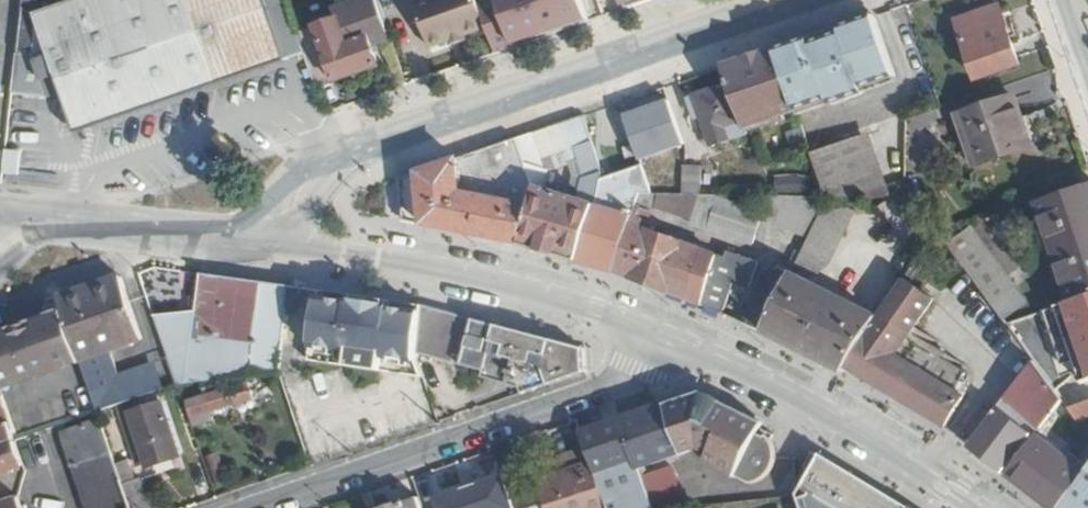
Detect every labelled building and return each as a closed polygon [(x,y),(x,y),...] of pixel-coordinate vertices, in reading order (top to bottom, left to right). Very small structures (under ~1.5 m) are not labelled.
[(66,91),(78,130),(305,56),(297,33),(287,0),(24,0),(13,92),(51,95),(66,91)] [(297,33),(305,56),(306,59),(324,53),(333,82),(378,66),(372,46),(389,40),(376,0),(360,0),(335,8),(339,19),(297,33)] [(486,29),(477,0),(413,0),(428,47),(447,41),(463,35),(486,29)] [(494,56),(587,23),(579,0),(477,0),(486,29),(494,56)] [(630,8),(653,0),(627,0),(630,8)] [(958,22),(977,78),(1020,63),(1000,7),(958,22)] [(775,50),(797,107),(798,111),(829,100),(845,95),(847,99),(865,93),(864,88),(895,77),(874,15),(775,50)] [(463,35),(447,41),(449,44),(464,40),(463,35)] [(723,68),(729,82),(735,98),(753,92),(762,120),(797,107),(775,50),(723,68)] [(306,59),(315,88),(333,82),(324,53),(306,59)] [(729,82),(693,96),(712,145),(748,132),(746,128),(735,98),(729,82)] [(829,100),(831,105),(847,99),(845,95),(829,100)] [(644,163),(692,146),(675,97),(626,115),(644,163)] [(1004,103),(1011,121),(1019,118),(1013,100),(1004,103)] [(960,117),(977,165),(1029,147),(1019,118),(1011,121),(1004,103),(960,117)] [(522,137),(531,167),(543,174),(577,158),(583,176),(580,176),(574,201),(536,187),(522,244),(578,262),(595,176),(596,172),(579,118),(522,137)] [(813,152),(829,193),(829,194),(886,195),(865,135),(813,152)] [(417,174),(427,225),(522,244),(536,187),(531,167),(522,137),(417,174)] [(7,148),(4,171),(20,173),(23,150),(7,148)] [(595,176),(578,262),(596,268),(615,273),(629,222),(635,203),(639,187),(652,188),(647,175),(643,164),(595,176)] [(647,175),(652,188),(702,190),(697,177),(647,175)] [(1046,227),(1087,215),(1087,180),(1036,197),(1046,227)] [(639,187),(635,203),(652,209),(654,203),(695,217),(694,222),(745,239),(755,210),(810,232),(828,194),(762,192),(758,203),(720,190),(702,190),(652,188),(639,187)] [(886,208),(910,243),(934,226),(909,192),(886,208)] [(828,194),(810,232),(798,258),(818,266),(832,257),(855,207),(829,194),(828,194)] [(1070,298),(1087,293),(1087,215),(1046,227),(1070,298)] [(944,235),(989,297),(1013,280),(968,218),(944,235)] [(629,222),(615,273),(638,281),(722,315),(731,286),(751,292),(759,265),(740,258),(739,261),(718,253),(717,256),(629,222)] [(158,330),(175,382),(275,373),(285,281),(221,270),(221,271),(215,310),(163,329),(158,330)] [(62,311),(77,354),(78,359),(79,361),(93,404),(101,401),(116,373),(108,349),(142,338),(120,275),(57,297),(62,311)] [(777,275),(762,305),(756,303),(745,325),(763,333),(788,280),(777,275)] [(788,280),(763,333),(820,357),(829,362),(856,308),(790,275),(788,280)] [(871,334),(848,367),(943,427),(963,398),(959,395),(968,381),(966,374),(947,360),(950,356),(937,347),(914,331),(936,299),(910,279),(871,334)] [(1013,280),(989,297),(999,311),(1023,294),(1013,280)] [(287,285),(285,305),(296,305),(298,286),(287,285)] [(317,287),(304,357),(418,375),(412,355),(420,306),(388,300),(380,299),(317,287)] [(1071,308),(1071,307),(1050,313),(1061,349),(1084,342),(1087,358),(1087,303),(1071,308)] [(420,306),(412,355),(514,386),(516,392),(576,372),(580,346),(528,332),(470,317),(420,306)] [(856,308),(829,362),(842,369),(875,317),(856,308)] [(77,354),(62,311),(36,319),(39,325),(35,327),(33,321),(12,328),(13,334),(10,336),(8,329),(0,332),(0,380),(77,354)] [(159,318),(163,329),(179,322),(175,313),(159,318)] [(0,380),(0,387),(79,361),(78,359),(77,354),(0,380)] [(95,409),(163,386),(154,359),(116,373),(101,401),(93,404),(95,409)] [(1007,394),(1040,430),(1063,399),(1035,360),(1007,394)] [(186,391),(189,413),(252,403),(250,390),(205,397),(204,388),(186,391)] [(685,398),(674,400),(664,402),(682,454),(696,449),(709,456),(705,463),(736,483),(738,481),(750,489),(755,489),(761,488),(767,485),(772,482),(776,476),(778,469),(778,463),(777,453),(775,451),(778,446),(782,441),(763,430),(764,428),(731,410),(714,401),(706,398),(699,398),(692,397),(685,398)] [(116,406),(135,461),(143,458),(145,464),(178,453),(159,400),(134,408),(131,400),(116,406)] [(1087,418),(1087,401),(1070,406),(1075,422),(1087,418)] [(641,447),(648,465),(682,454),(664,402),(614,419),(626,453),(630,451),(641,447)] [(766,424),(733,406),(731,410),(764,428),(763,430),(782,441),(786,436),(766,424)] [(989,417),(981,409),(963,432),(971,439),(989,417)] [(971,439),(968,443),(966,445),(978,453),(1004,471),(1031,436),(995,409),(989,417),(971,439)] [(626,453),(614,419),(580,431),(585,445),(590,461),(606,507),(644,507),(626,453)] [(0,423),(0,442),(14,437),(8,420),(0,423)] [(71,463),(86,507),(130,507),(115,465),(110,453),(99,420),(58,433),(69,463),(71,463)] [(1010,475),(1053,507),(1062,507),(1087,473),(1039,437),(1010,475)] [(13,464),(23,461),(15,439),(0,444),(0,469),(13,464)] [(521,507),(606,507),(590,461),(585,445),(551,457),(557,473),(538,480),(540,487),(517,496),(521,507)] [(801,507),(903,507),(820,456),(797,492),(797,496),(801,507)] [(130,507),(151,507),(140,477),(135,478),(129,461),(115,465),(130,507)] [(660,494),(684,485),(675,461),(651,469),(660,494)] [(478,476),(489,507),(505,502),(494,470),(478,476)] [(1087,473),(1062,507),(1087,507),(1087,471),(1087,473)] [(422,507),(461,507),(450,474),(414,486),(418,497),(422,507)] [(418,497),(385,507),(422,507),(418,497)] [(18,498),(0,505),(0,507),(22,507),(18,498)]
